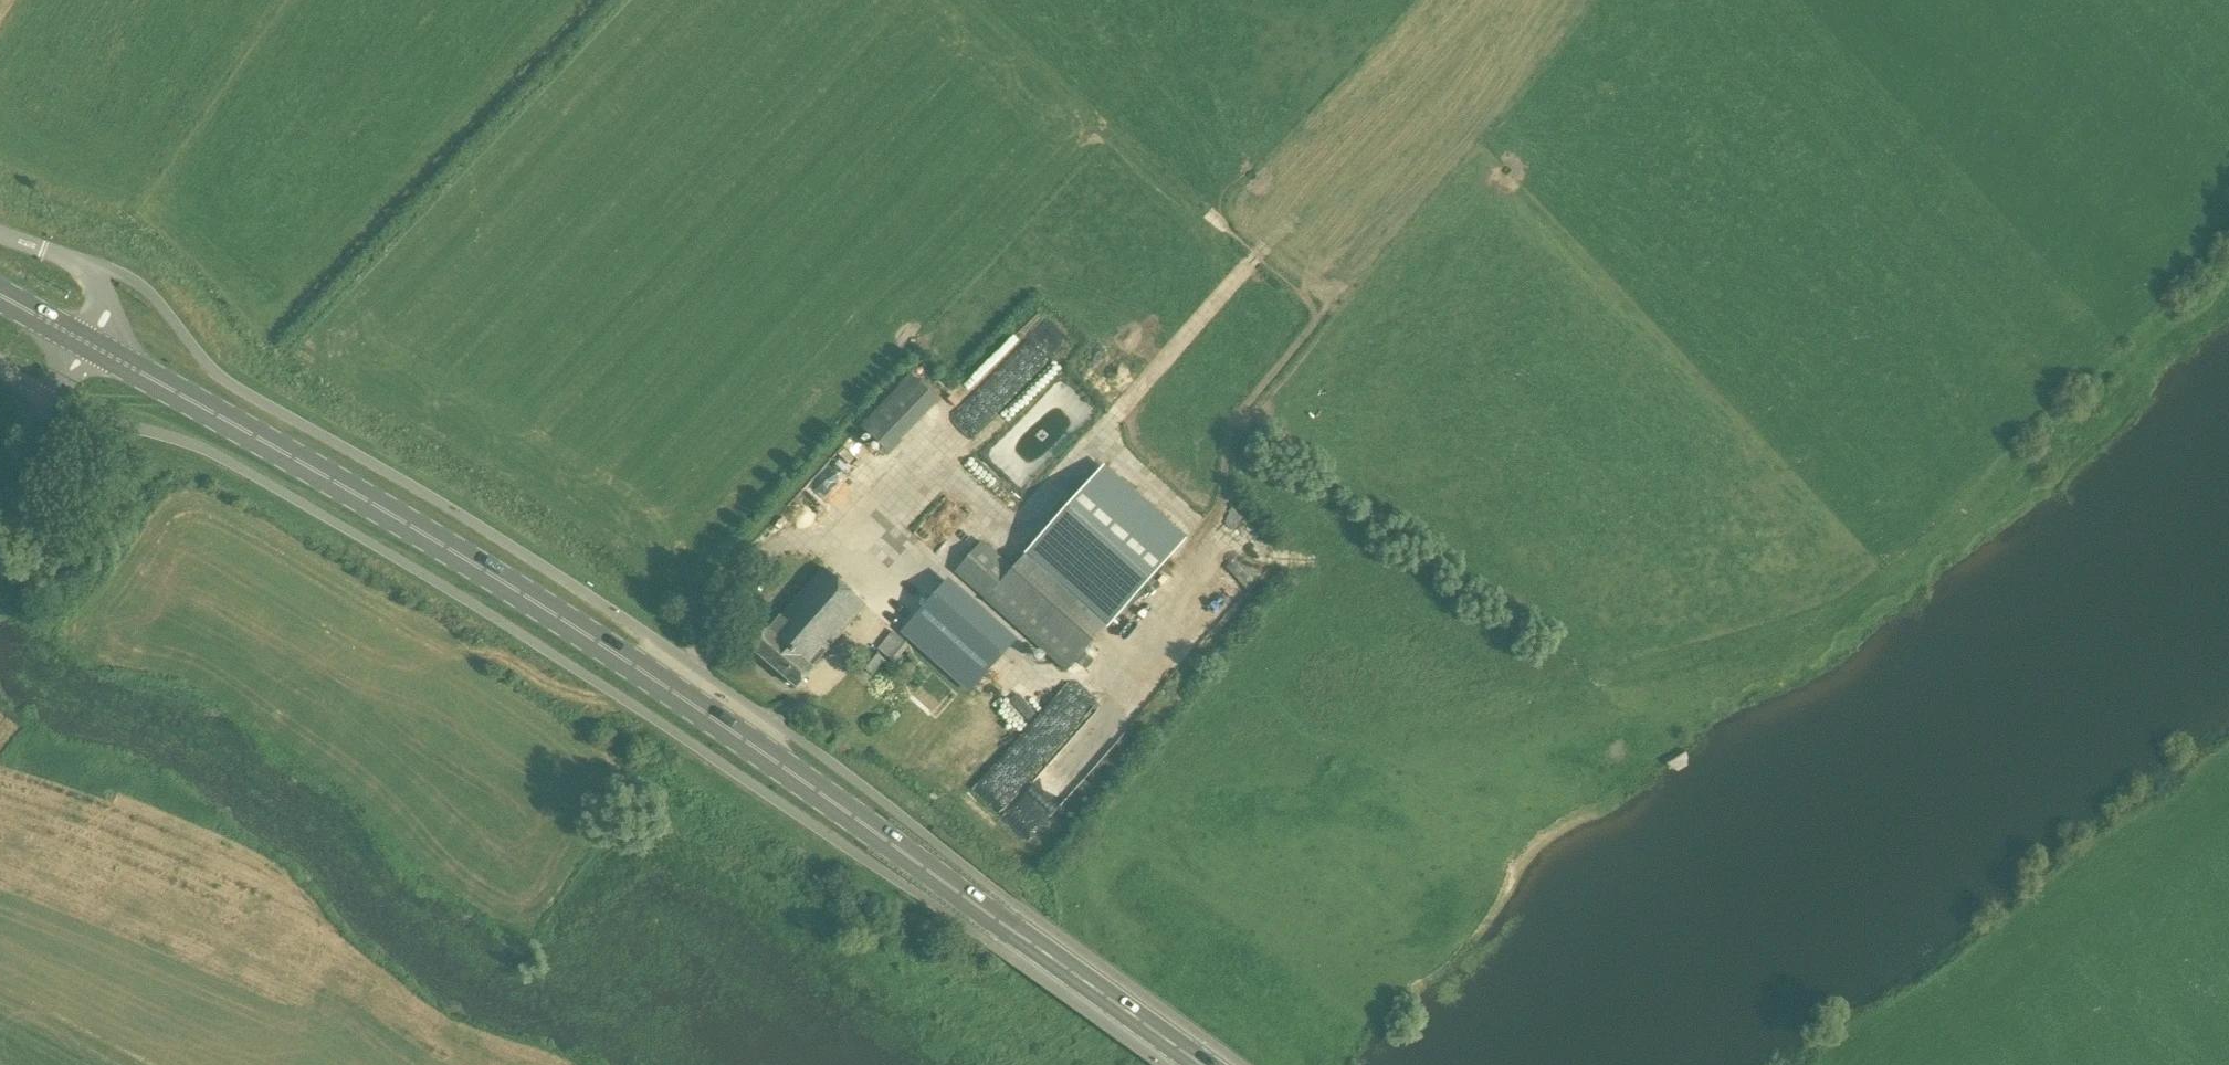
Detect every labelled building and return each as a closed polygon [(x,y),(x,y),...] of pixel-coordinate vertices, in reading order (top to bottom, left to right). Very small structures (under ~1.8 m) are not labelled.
[(895,434),(943,382),(918,360),(870,412),(886,428),(887,427),(895,434)] [(1062,366),(988,445),(1026,480),(1099,401),(1062,366)] [(959,421),(978,399),(968,390),(948,412),(959,421)] [(832,463),(812,482),(825,495),(845,476),(832,463)] [(1106,465),(1042,536),(1025,554),(1106,627),(1107,628),(1187,538),(1106,465)] [(984,541),(975,551),(956,572),(985,599),(1013,568),(984,541)] [(1077,660),(1086,650),(1106,627),(1025,554),(1013,568),(985,599),(1067,672),(1076,662),(1077,660)] [(769,630),(767,628),(750,647),(796,688),(813,669),(810,666),(865,605),(824,568),(769,630)] [(972,689),(1004,653),(936,593),(904,629),(972,689)] [(892,632),(877,650),(894,664),(909,646),(892,632)] [(858,663),(871,675),(883,660),(870,649),(858,663)] [(1086,650),(1077,660),(1085,667),(1095,657),(1086,650)] [(994,801),(1055,743),(1037,724),(976,783),(994,801)] [(1022,824),(1070,779),(1049,757),(1001,801),(1022,824)]
